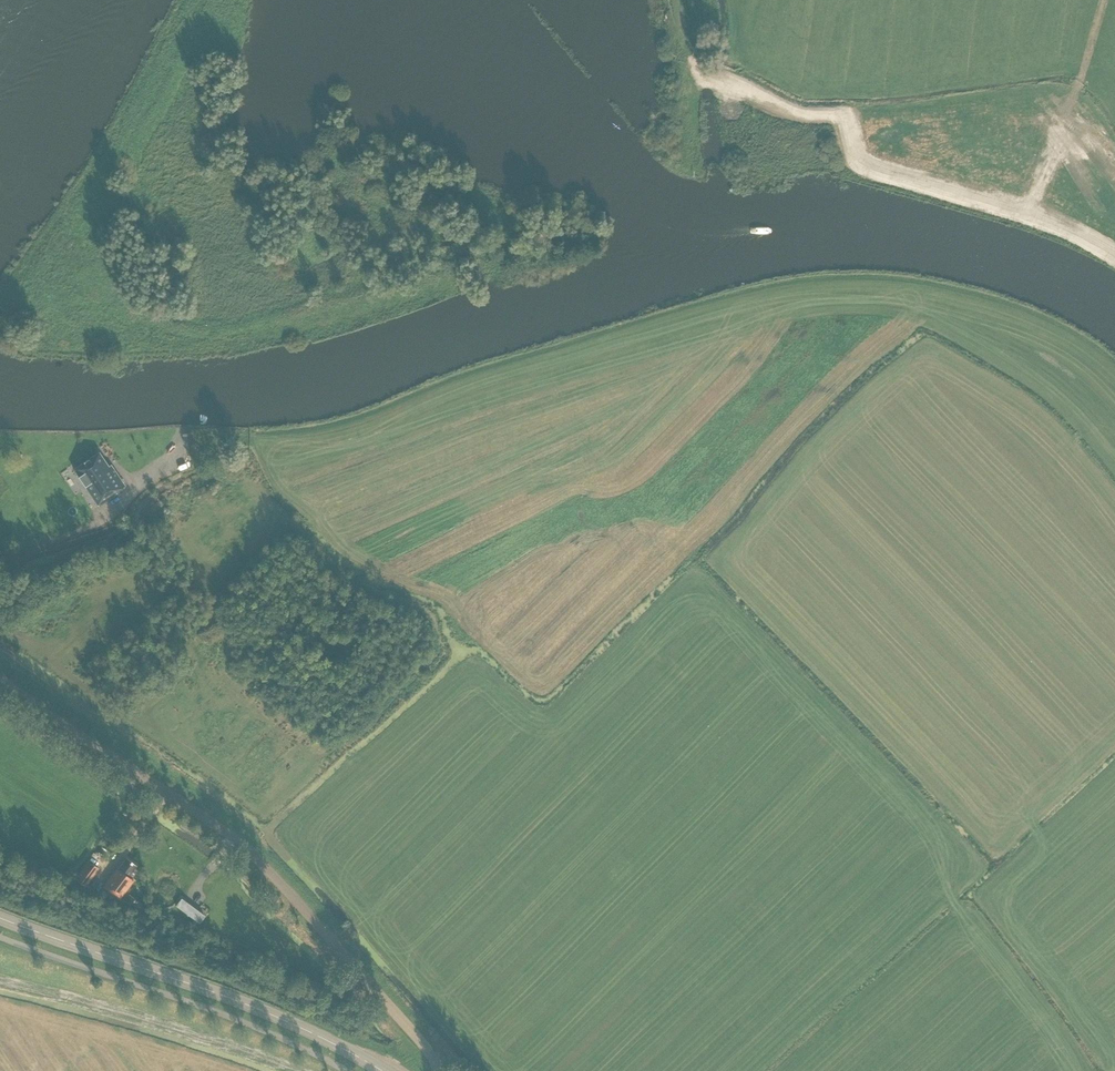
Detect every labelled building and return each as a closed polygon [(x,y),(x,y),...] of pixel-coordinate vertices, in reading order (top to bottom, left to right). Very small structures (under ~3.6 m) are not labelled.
[(73,469),(98,506),(118,493),(117,492),(125,486),(110,465),(108,466),(99,452),(73,469)] [(120,898),(133,880),(128,877),(136,865),(126,858),(104,887),(120,898)] [(84,885),(99,866),(90,859),(75,878),(84,885)] [(182,897),(176,905),(198,921),(204,913),(182,897)]
